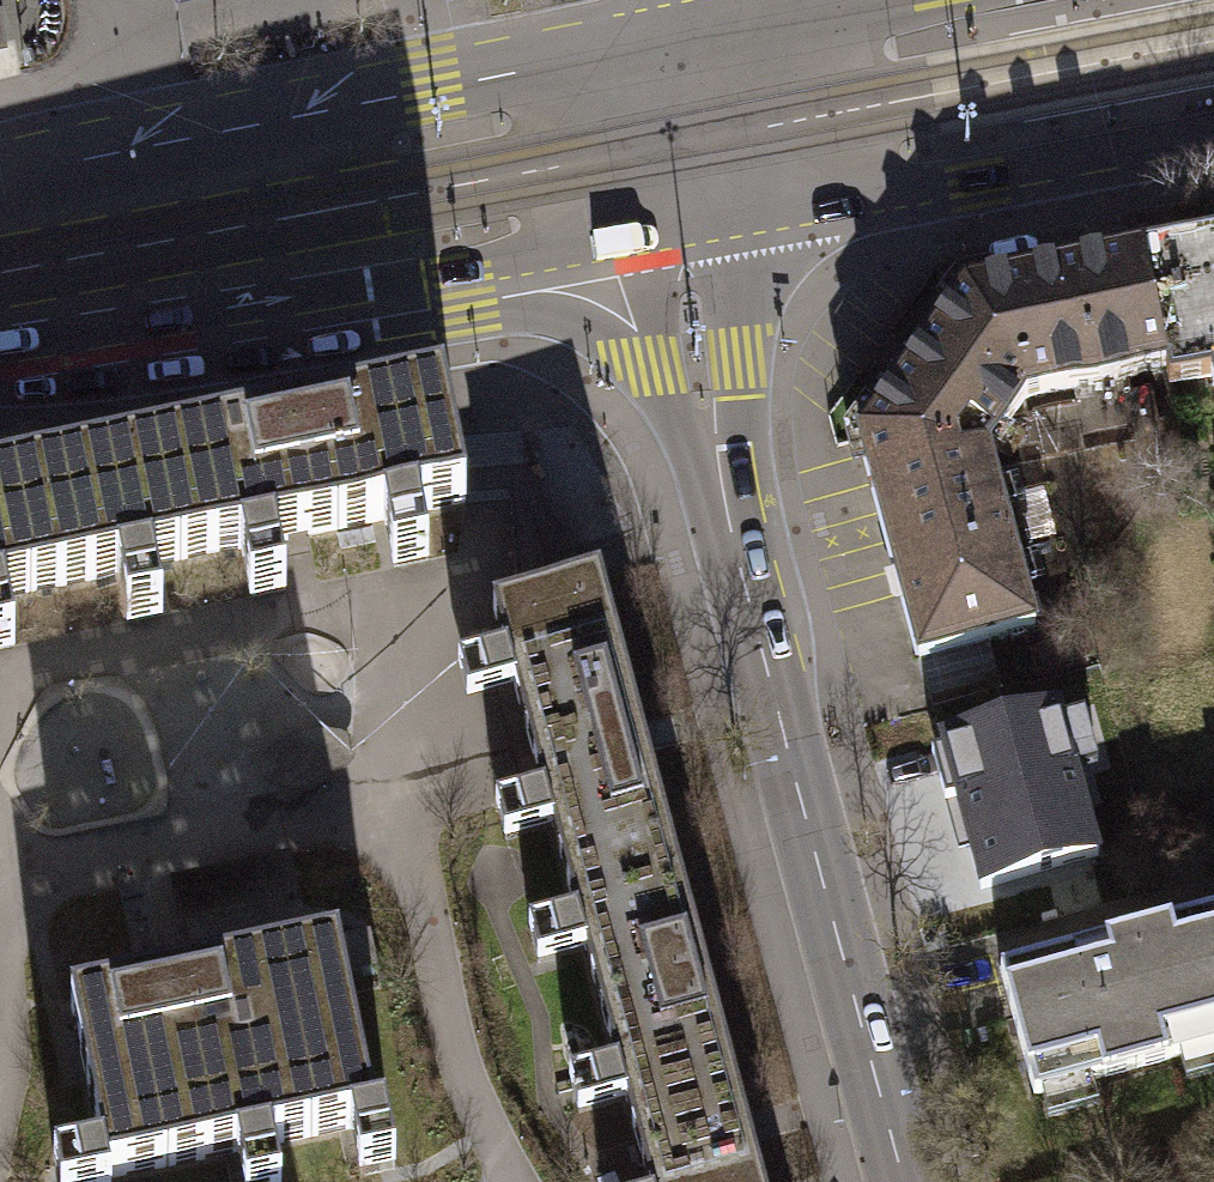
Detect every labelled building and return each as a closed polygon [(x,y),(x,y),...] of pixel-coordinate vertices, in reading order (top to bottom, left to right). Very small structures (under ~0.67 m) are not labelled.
[(1143,251),(1166,370),(1169,387),(1213,378),(1213,237),(1143,251)] [(858,434),(871,482),(989,451),(1027,398),(1166,370),(1143,251),(964,288),(858,434)] [(467,503),(444,394),(24,480),(34,527),(48,524),(61,587),(117,575),(127,623),(162,616),(152,568),(241,550),(250,597),(286,590),(276,542),(384,520),(395,570),(436,562),(426,512),(467,503)] [(1036,627),(989,451),(871,482),(918,658),(1036,627)] [(24,480),(0,485),(0,650),(14,647),(5,598),(61,587),(48,524),(34,527),(24,480)] [(669,999),(710,988),(600,577),(493,605),(505,650),(451,664),(462,704),(515,689),(543,792),(495,805),(505,840),(552,827),(576,916),(529,929),(538,961),(585,948),(601,1008),(667,990),(669,999)] [(921,662),(929,692),(996,674),(988,644),(921,662)] [(980,894),(1097,862),(1072,768),(1095,762),(1083,718),(1059,725),(1055,711),(939,743),(980,894)] [(291,852),(169,878),(179,920),(300,895),(291,852)] [(1183,921),(1213,1034),(1213,913),(1183,921)] [(1213,1047),(1213,1034),(1183,921),(1000,971),(1034,1096),(1213,1047)] [(70,1007),(101,1156),(47,1168),(50,1181),(107,1181),(106,1179),(230,1153),(236,1181),(272,1181),(264,1146),(344,1129),(354,1180),(389,1173),(379,1122),(373,1123),(337,951),(70,1007)] [(710,988),(669,999),(667,990),(601,1008),(618,1072),(574,1084),(581,1112),(625,1100),(647,1181),(762,1181),(710,988)]
